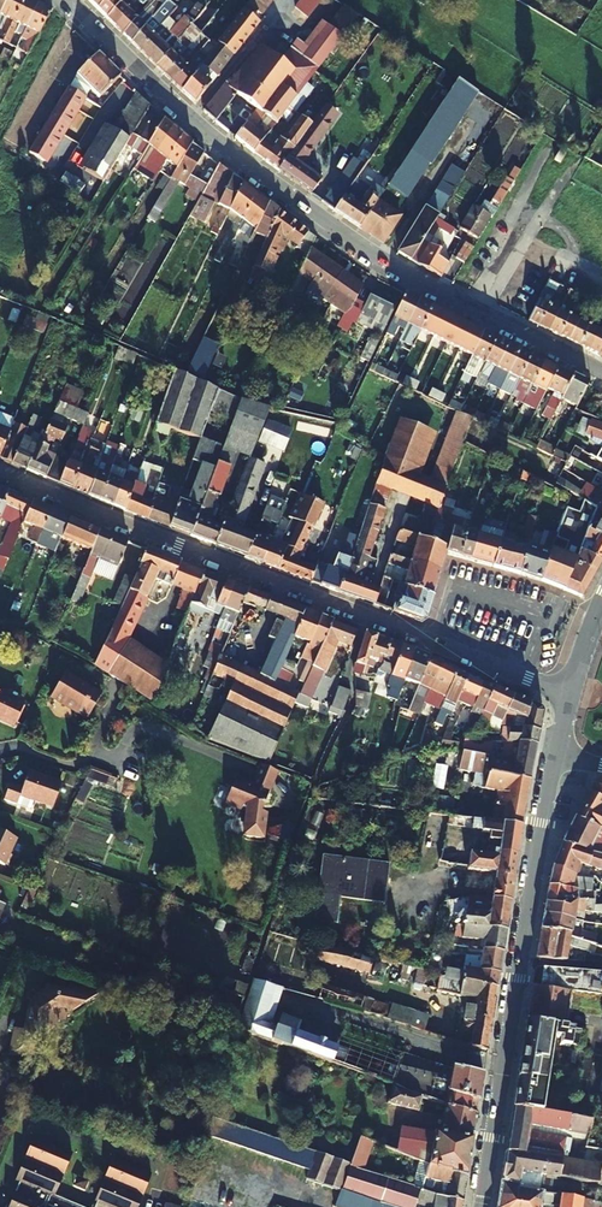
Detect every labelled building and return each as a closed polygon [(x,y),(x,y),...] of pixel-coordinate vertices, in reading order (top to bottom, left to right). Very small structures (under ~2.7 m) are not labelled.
[(0,15),(0,21),(4,23),(0,32),(0,40),(3,41),(23,0),(7,0),(0,15)] [(38,4),(29,0),(23,0),(3,41),(9,44),(19,25),(25,28),(38,4)] [(98,9),(105,0),(88,0),(98,9)] [(98,9),(106,18),(121,0),(105,0),(98,9)] [(106,18),(115,26),(133,3),(130,0),(121,0),(106,18)] [(150,19),(131,43),(140,51),(164,22),(161,19),(172,5),(166,0),(154,16),(150,19)] [(166,0),(157,0),(148,11),(154,16),(166,0)] [(227,31),(218,42),(218,43),(232,55),(258,22),(255,19),(260,13),(266,6),(270,0),(251,0),(248,3),(227,31)] [(294,5),(307,15),(318,0),(298,0),(294,5)] [(182,19),(183,19),(190,25),(203,8),(196,2),(182,19)] [(133,3),(115,26),(123,34),(142,11),(133,3)] [(279,87),(262,112),(273,120),(276,122),(288,106),(306,82),(346,28),(352,21),(357,13),(343,3),(338,10),(332,18),(327,25),(321,20),(313,31),(318,34),(302,56),(290,47),(280,59),(259,44),(226,87),(222,84),(202,110),(216,121),(237,93),(256,69),(279,87)] [(21,36),(20,37),(33,44),(52,11),(38,4),(25,28),(21,36)] [(123,34),(131,43),(150,19),(142,11),(123,34)] [(169,38),(175,43),(190,25),(183,19),(169,38)] [(140,51),(149,59),(167,36),(172,29),(164,22),(140,51)] [(149,59),(157,66),(175,43),(169,38),(167,36),(149,59)] [(187,45),(183,51),(164,74),(173,82),(191,59),(197,51),(206,39),(203,36),(191,49),(187,45)] [(175,43),(157,66),(164,74),(183,51),(175,43)] [(183,88),(181,90),(195,103),(232,55),(218,43),(206,59),(199,67),(183,88)] [(406,57),(427,71),(433,61),(413,48),(406,57)] [(173,82),(181,90),(183,88),(199,67),(206,59),(197,51),(191,59),(173,82)] [(99,97),(120,76),(97,54),(77,74),(99,97)] [(391,95),(352,67),(325,105),(365,133),(391,95)] [(237,93),(262,112),(279,87),(256,69),(237,93)] [(391,180),(384,191),(401,203),(427,162),(429,164),(478,90),(458,77),(391,180)] [(306,82),(288,106),(295,111),(312,87),(306,82)] [(44,163),(86,97),(70,87),(42,130),(37,127),(23,148),(28,151),(27,153),(44,163)] [(103,181),(116,160),(149,105),(136,92),(87,171),(103,181)] [(149,105),(116,160),(123,165),(131,152),(133,153),(125,166),(132,170),(147,145),(162,119),(149,105)] [(311,124),(278,170),(311,193),(319,182),(298,167),(332,119),(321,111),(311,124)] [(270,124),(273,120),(262,112),(258,116),(270,124)] [(245,124),(235,137),(253,152),(253,153),(261,142),(276,122),(273,120),(270,124),(258,116),(249,127),(245,124)] [(278,170),(311,124),(300,117),(283,140),(279,137),(270,149),(261,142),(253,153),(278,170)] [(148,160),(150,163),(172,127),(162,119),(147,145),(154,150),(148,160)] [(378,144),(389,127),(380,121),(356,159),(353,157),(337,180),(348,188),(367,161),(371,154),(378,144)] [(172,127),(150,163),(145,172),(148,175),(156,167),(161,170),(166,161),(181,135),(172,127)] [(166,161),(176,169),(192,143),(182,135),(166,161)] [(176,169),(170,179),(174,182),(175,180),(183,185),(182,188),(199,198),(208,183),(191,173),(203,152),(192,143),(176,169)] [(378,144),(371,154),(378,159),(384,148),(378,144)] [(377,201),(384,191),(391,180),(386,177),(380,187),(374,182),(370,186),(363,181),(373,166),(367,161),(348,188),(334,209),(360,227),(361,225),(377,201)] [(218,164),(208,183),(199,198),(197,203),(190,216),(205,223),(214,203),(218,205),(232,174),(218,164)] [(448,177),(455,167),(451,165),(445,175),(448,177)] [(492,216),(520,169),(515,166),(508,177),(507,176),(489,204),(484,200),(479,209),(473,205),(459,227),(477,238),(483,229),(486,223),(491,215),(492,216)] [(455,167),(448,177),(458,183),(459,180),(464,173),(455,167)] [(216,234),(225,217),(242,182),(232,174),(218,205),(223,207),(211,230),(210,231),(216,234)] [(438,190),(448,177),(445,175),(441,180),(436,189),(438,190)] [(458,183),(448,177),(438,190),(449,197),(454,189),(458,183)] [(242,182),(225,217),(233,222),(215,259),(221,262),(233,239),(254,194),(255,193),(242,182)] [(436,189),(425,207),(430,203),(431,202),(437,191),(438,190),(436,189)] [(430,203),(425,207),(438,215),(448,198),(447,197),(437,191),(431,202),(430,203)] [(246,248),(254,233),(268,203),(255,193),(254,194),(233,239),(246,248)] [(361,225),(360,227),(364,230),(383,242),(400,215),(377,201),(361,225)] [(268,203),(254,233),(267,238),(279,211),(268,203)] [(398,252),(410,260),(436,218),(438,215),(425,207),(398,252)] [(267,238),(249,277),(265,284),(286,238),(308,253),(310,248),(315,237),(279,211),(267,238)] [(441,277),(448,263),(438,257),(445,244),(432,237),(438,227),(451,234),(453,229),(436,218),(410,260),(417,264),(441,277)] [(464,262),(473,246),(466,242),(457,258),(464,262)] [(331,304),(347,274),(310,248),(308,253),(295,284),(291,294),(284,310),(290,313),(297,298),(295,297),(301,285),(300,285),(303,277),(310,282),(307,288),(331,304)] [(347,274),(331,304),(344,313),(341,318),(335,316),(325,335),(322,345),(327,347),(340,321),(350,325),(367,295),(366,294),(368,289),(347,274)] [(550,279),(549,280),(528,321),(538,326),(556,292),(556,290),(559,283),(554,281),(550,279)] [(556,292),(538,326),(548,331),(570,289),(563,286),(560,292),(556,290),(556,292)] [(570,289),(548,331),(558,336),(574,304),(569,301),(574,291),(570,289)] [(404,330),(418,300),(405,293),(386,332),(393,335),(397,326),(404,330)] [(574,304),(558,336),(568,341),(590,299),(579,294),(574,304)] [(366,323),(383,331),(394,307),(371,296),(359,320),(366,323)] [(589,325),(593,317),(587,314),(594,301),(590,299),(568,341),(578,346),(589,325)] [(431,306),(418,300),(404,330),(404,331),(410,334),(407,341),(413,345),(431,306)] [(431,306),(413,345),(418,347),(422,340),(430,344),(445,313),(431,306)] [(597,319),(593,317),(589,325),(578,346),(588,351),(589,349),(599,330),(601,325),(601,310),(597,319)] [(433,355),(439,358),(458,320),(445,313),(430,344),(436,347),(433,355)] [(458,320),(439,358),(444,360),(448,351),(456,355),(470,328),(471,326),(458,320)] [(589,349),(588,351),(599,356),(601,350),(601,325),(599,330),(589,349)] [(483,332),(471,326),(470,328),(456,355),(456,356),(461,359),(458,367),(465,370),(468,363),(483,332)] [(472,387),(476,379),(496,338),(483,332),(468,363),(475,366),(466,384),(472,387)] [(187,371),(203,378),(219,344),(203,338),(187,371)] [(496,367),(508,344),(496,338),(476,379),(487,385),(496,367)] [(505,379),(519,350),(508,344),(496,367),(501,370),(494,385),(500,388),(505,379)] [(500,388),(512,393),(517,384),(530,355),(519,350),(505,379),(500,388)] [(529,391),(543,362),(530,355),(517,384),(525,388),(520,398),(524,400),(529,391)] [(543,362),(529,391),(524,400),(522,403),(536,410),(537,408),(537,406),(546,389),(557,368),(543,362)] [(557,368),(546,389),(553,393),(544,410),(537,408),(536,410),(528,426),(532,428),(537,417),(540,419),(542,416),(549,420),(554,411),(572,376),(557,368)] [(202,434),(193,461),(214,470),(190,535),(207,541),(215,544),(222,526),(209,522),(235,451),(249,456),(250,457),(269,408),(260,405),(242,400),(175,370),(157,419),(179,426),(202,434)] [(572,376),(554,411),(559,413),(565,401),(576,407),(588,384),(572,376)] [(65,417),(84,424),(88,413),(78,408),(84,392),(66,384),(43,433),(61,440),(67,425),(62,423),(65,417)] [(454,410),(447,406),(434,400),(431,406),(451,416),(454,410)] [(447,406),(454,410),(456,411),(460,412),(462,407),(450,401),(447,406)] [(448,482),(463,440),(472,418),(471,418),(470,417),(460,412),(456,411),(430,479),(420,475),(421,471),(385,456),(376,483),(391,489),(439,508),(440,508),(441,506),(448,482)] [(38,443),(41,437),(32,433),(38,416),(32,414),(25,429),(13,424),(11,430),(1,457),(1,458),(26,468),(38,443)] [(572,415),(566,427),(601,448),(601,425),(572,415)] [(385,456),(421,471),(437,432),(400,418),(385,456)] [(292,428),(268,419),(260,440),(283,449),(292,428)] [(498,421),(495,429),(507,435),(511,427),(498,421)] [(0,426),(0,457),(1,457),(11,430),(0,426)] [(59,482),(71,487),(81,464),(79,464),(88,441),(83,439),(74,462),(69,460),(68,461),(59,482)] [(88,494),(97,471),(89,468),(93,457),(96,458),(102,443),(92,439),(91,443),(88,441),(79,464),(81,464),(71,487),(88,494)] [(540,439),(536,448),(552,456),(556,446),(540,439)] [(54,456),(55,455),(47,451),(49,447),(38,443),(26,468),(46,477),(54,456)] [(575,446),(570,455),(575,458),(578,460),(583,450),(575,446)] [(589,454),(601,461),(601,454),(592,448),(589,454)] [(570,455),(566,462),(563,468),(568,471),(575,458),(570,455)] [(46,477),(59,482),(68,461),(54,456),(46,477)] [(182,492),(169,527),(190,535),(214,470),(193,461),(182,492)] [(97,471),(88,494),(100,499),(100,497),(111,467),(100,462),(97,471)] [(100,497),(100,499),(113,504),(122,481),(126,471),(112,466),(111,467),(100,497)] [(125,509),(147,518),(158,486),(151,484),(145,498),(141,496),(149,474),(139,470),(134,485),(125,509)] [(597,509),(601,512),(601,491),(582,479),(576,489),(574,488),(571,492),(584,501),(587,503),(597,509)] [(122,481),(113,504),(125,509),(134,485),(122,481)] [(384,509),(391,489),(376,483),(369,504),(384,509)] [(158,486),(147,518),(169,527),(182,492),(159,484),(158,486)] [(0,517),(0,527),(7,529),(0,547),(11,551),(24,521),(32,501),(7,491),(1,503),(5,504),(13,509),(8,520),(0,517)] [(247,556),(254,536),(236,529),(238,523),(243,526),(253,498),(236,491),(222,526),(215,544),(247,556)] [(323,503),(299,494),(296,502),(319,513),(323,503)] [(267,506),(280,513),(285,502),(271,495),(266,506),(267,506)] [(487,512),(490,503),(477,498),(474,508),(487,512)] [(32,501),(24,521),(35,526),(30,539),(37,542),(51,509),(32,501)] [(580,549),(584,540),(585,536),(589,527),(597,509),(587,503),(584,501),(580,513),(566,508),(562,518),(558,529),(555,538),(569,542),(565,553),(552,548),(541,580),(563,589),(581,597),(601,561),(588,553),(580,549)] [(290,517),(293,518),(312,527),(319,513),(296,502),(290,517)] [(500,540),(512,505),(506,503),(496,532),(482,527),(470,560),(492,566),(500,540)] [(0,517),(8,520),(13,509),(5,504),(0,517)] [(374,605),(380,588),(361,582),(385,509),(384,509),(369,504),(358,536),(345,576),(344,576),(338,591),(374,605)] [(262,562),(271,538),(264,535),(271,518),(278,522),(282,514),(280,513),(267,506),(254,536),(247,556),(262,562)] [(442,525),(437,543),(448,547),(446,553),(447,553),(460,557),(469,523),(451,516),(452,510),(441,506),(440,508),(439,508),(435,523),(442,525)] [(51,509),(37,542),(45,545),(49,533),(61,537),(69,517),(51,509)] [(589,527),(590,529),(601,536),(601,512),(597,509),(589,527)] [(520,574),(541,580),(552,548),(555,538),(558,529),(562,518),(556,515),(550,533),(549,532),(542,549),(527,544),(526,548),(520,574)] [(529,538),(534,517),(528,515),(523,536),(529,538)] [(460,557),(470,560),(482,527),(485,518),(480,516),(477,525),(469,523),(460,557)] [(99,530),(69,517),(61,537),(91,549),(99,530)] [(293,518),(287,532),(306,541),(312,527),(293,518)] [(584,540),(592,546),(588,553),(601,561),(601,560),(601,536),(590,529),(589,527),(585,536),(584,540)] [(127,541),(99,530),(91,549),(69,599),(79,603),(97,562),(115,569),(127,541)] [(399,530),(396,539),(416,546),(411,560),(442,570),(447,553),(446,553),(448,547),(437,543),(399,530)] [(285,547),(300,554),(306,541),(287,532),(282,542),(286,544),(285,547)] [(345,576),(358,536),(350,533),(343,554),(338,553),(332,568),(318,562),(316,569),(311,581),(338,591),(344,576),(345,576)] [(262,562),(278,568),(285,547),(286,544),(282,542),(271,538),(262,562)] [(520,574),(526,548),(500,540),(492,566),(520,574)] [(592,546),(584,540),(580,549),(588,553),(592,546)] [(296,561),(300,554),(285,547),(278,568),(311,581),(316,569),(296,561)] [(121,605),(94,664),(152,702),(166,667),(167,665),(129,640),(157,579),(181,589),(174,607),(188,613),(205,571),(146,549),(133,577),(121,605)] [(433,597),(442,570),(411,560),(393,554),(391,554),(384,576),(391,579),(395,566),(408,571),(404,584),(433,597)] [(188,613),(167,665),(166,667),(196,678),(213,635),(195,628),(202,606),(213,610),(216,605),(226,580),(205,571),(188,613)] [(121,605),(133,577),(125,574),(112,602),(121,605)] [(391,579),(384,576),(380,588),(374,605),(383,608),(392,580),(391,579)] [(234,582),(226,580),(216,605),(224,608),(234,582)] [(234,582),(224,608),(238,613),(241,607),(239,606),(240,603),(242,603),(248,588),(234,582)] [(427,616),(433,597),(404,584),(400,583),(391,611),(420,622),(427,616)] [(257,591),(248,588),(242,603),(240,603),(239,606),(241,607),(238,613),(233,626),(230,633),(203,695),(215,701),(221,686),(231,690),(208,739),(212,740),(213,739),(244,666),(230,660),(244,625),(245,626),(255,605),(266,609),(266,610),(267,611),(273,597),(257,591)] [(275,681),(280,668),(300,623),(299,623),(304,609),(273,597),(267,611),(283,618),(258,673),(244,666),(213,739),(212,740),(268,762),(297,694),(293,691),(281,684),(275,681)] [(307,626),(287,671),(293,674),(302,654),(306,645),(308,645),(320,615),(304,609),(299,623),(300,623),(307,626)] [(306,645),(302,654),(308,657),(293,691),(297,694),(300,695),(327,635),(334,620),(320,615),(308,645),(306,645)] [(327,635),(300,695),(307,698),(310,692),(312,693),(336,640),(352,646),(357,629),(334,620),(327,635)] [(230,633),(233,626),(219,621),(216,628),(230,633)] [(357,673),(366,674),(372,658),(369,657),(376,637),(365,633),(355,662),(360,665),(357,673)] [(369,657),(372,658),(378,659),(380,655),(397,660),(401,646),(376,637),(369,657)] [(397,660),(395,667),(392,676),(397,678),(393,689),(400,692),(405,679),(414,651),(401,646),(397,660)] [(405,679),(418,684),(428,657),(414,651),(405,679)] [(426,698),(430,688),(442,663),(428,657),(418,684),(408,709),(419,714),(426,698)] [(437,717),(440,707),(455,671),(456,669),(442,663),(430,688),(426,698),(435,703),(431,713),(437,717)] [(388,673),(391,666),(385,664),(378,670),(388,673)] [(275,681),(281,684),(287,671),(280,668),(275,681)] [(456,704),(457,702),(467,675),(456,669),(455,671),(440,707),(448,710),(451,702),(456,704)] [(86,718),(100,693),(63,673),(49,697),(86,718)] [(467,675),(457,702),(472,707),(483,682),(470,677),(467,675)] [(483,682),(472,707),(467,721),(466,730),(474,731),(493,686),(483,682)] [(512,695),(493,686),(474,731),(482,732),(494,705),(506,710),(512,695)] [(341,711),(348,693),(348,691),(338,688),(331,706),(341,711)] [(355,706),(366,710),(365,695),(354,690),(355,706)] [(0,695),(0,720),(11,725),(17,711),(21,704),(0,695)] [(528,702),(512,695),(506,710),(524,718),(528,702)] [(528,702),(524,718),(522,724),(503,724),(502,727),(523,728),(538,733),(542,714),(541,707),(528,702)] [(504,741),(519,741),(535,746),(538,733),(523,728),(502,727),(500,737),(494,737),(493,739),(493,741),(504,741)] [(451,738),(451,746),(457,747),(459,735),(451,734),(451,738)] [(465,735),(462,751),(489,756),(493,741),(493,739),(465,735)] [(440,745),(451,746),(451,738),(443,736),(440,745)] [(504,741),(500,758),(489,756),(484,775),(487,776),(488,773),(527,781),(535,746),(519,741),(504,741)] [(521,826),(527,781),(488,773),(487,776),(484,775),(489,756),(462,751),(459,770),(473,773),(471,788),(495,794),(493,806),(504,809),(501,823),(521,826)] [(254,781),(270,788),(277,770),(261,764),(254,781)] [(52,806),(61,783),(28,770),(22,787),(9,782),(3,799),(16,803),(19,794),(52,806)] [(253,784),(238,778),(227,806),(246,814),(249,832),(251,832),(252,838),(269,835),(266,811),(260,811),(270,788),(254,781),(253,784)] [(594,784),(588,792),(601,798),(601,781),(594,784)] [(598,811),(601,804),(601,798),(588,792),(573,817),(599,829),(601,831),(601,813),(598,811)] [(441,803),(439,814),(449,816),(452,816),(454,804),(441,803)] [(497,852),(517,854),(521,826),(501,823),(452,816),(449,816),(447,825),(489,832),(485,854),(497,855),(497,852)] [(563,842),(588,851),(599,829),(573,817),(561,842),(563,842)] [(16,838),(0,831),(0,864),(4,866),(16,838)] [(576,874),(579,863),(601,870),(601,855),(588,851),(563,842),(561,842),(550,866),(552,867),(576,876),(576,874)] [(467,865),(469,852),(461,850),(459,864),(467,865)] [(459,864),(455,863),(453,872),(468,873),(468,869),(494,873),(491,898),(508,900),(510,900),(517,854),(497,852),(497,855),(485,854),(469,852),(467,865),(459,864)] [(384,900),(389,867),(323,857),(314,917),(337,920),(341,893),(384,900)] [(552,867),(550,866),(550,867),(547,885),(549,885),(591,891),(592,881),(575,877),(576,876),(552,867)] [(547,885),(545,902),(546,902),(568,906),(578,898),(586,899),(591,899),(592,891),(591,891),(549,885),(547,885)] [(491,898),(468,896),(467,910),(465,910),(462,926),(504,930),(505,930),(506,926),(510,900),(508,900),(491,898)] [(574,919),(574,917),(583,918),(584,911),(601,913),(601,905),(595,905),(595,899),(591,899),(586,899),(578,898),(568,906),(546,902),(545,902),(543,914),(545,914),(574,919)] [(583,940),(595,943),(597,934),(581,931),(582,929),(572,927),(574,919),(545,914),(543,914),(541,928),(543,929),(544,929),(570,933),(569,937),(583,940)] [(504,930),(462,926),(461,938),(484,940),(482,949),(502,952),(505,930),(504,930)] [(568,942),(569,937),(570,933),(544,929),(543,929),(541,928),(540,940),(541,940),(568,943),(568,942)] [(541,940),(540,940),(537,957),(566,960),(568,943),(541,940)] [(241,972),(250,975),(259,944),(250,941),(241,972)] [(368,973),(372,957),(333,947),(316,943),(312,959),(368,973)] [(461,966),(463,967),(499,973),(502,952),(482,949),(465,946),(461,966)] [(430,972),(438,973),(439,974),(440,976),(445,977),(447,968),(448,964),(448,958),(430,954),(426,970),(430,972)] [(499,973),(463,967),(462,973),(452,972),(452,969),(447,968),(445,977),(495,987),(497,987),(499,973)] [(601,996),(601,972),(540,967),(534,973),(533,981),(532,986),(533,986),(571,991),(601,996)] [(492,1016),(497,987),(495,987),(445,977),(440,976),(439,974),(438,973),(435,990),(471,997),(469,1005),(466,1004),(461,1028),(466,1030),(464,1043),(487,1050),(492,1019),(492,1016)] [(223,976),(219,987),(244,997),(247,985),(223,976)] [(255,979),(253,979),(250,989),(273,997),(276,986),(255,979)] [(357,1010),(360,1011),(364,996),(323,983),(319,998),(337,1004),(341,1005),(357,1010)] [(34,1038),(50,1028),(44,1022),(46,1013),(45,1011),(54,1003),(68,1005),(72,1010),(101,990),(83,987),(82,990),(45,984),(44,989),(42,989),(29,998),(27,1010),(31,1011),(27,1028),(19,1031),(15,1030),(11,1051),(30,1055),(34,1038)] [(533,986),(532,986),(529,1004),(530,1005),(568,1009),(571,991),(533,986)] [(244,997),(219,987),(210,1018),(234,1027),(244,997)] [(330,1062),(336,1045),(266,1021),(273,997),(250,989),(238,1029),(330,1062)] [(386,1017),(423,1030),(428,1014),(391,1002),(386,1017)] [(526,1020),(565,1025),(568,1009),(530,1005),(529,1004),(526,1018),(526,1020)] [(519,1068),(513,1107),(542,1112),(553,1036),(561,1037),(560,1044),(571,1046),(571,1044),(579,1045),(582,1029),(567,1027),(567,1026),(565,1025),(526,1020),(519,1068)] [(477,1101),(478,1101),(483,1075),(452,1066),(450,1076),(437,1074),(435,1081),(396,1069),(402,1053),(342,1031),(336,1045),(330,1062),(360,1073),(388,1083),(391,1084),(421,1096),(429,1099),(433,1089),(447,1092),(477,1101)] [(421,1096),(391,1084),(387,1102),(418,1111),(421,1096)] [(429,1099),(445,1104),(474,1114),(476,1114),(478,1101),(477,1101),(447,1092),(433,1089),(429,1099)] [(474,1114),(445,1104),(440,1132),(434,1131),(433,1133),(399,1128),(395,1151),(428,1165),(466,1174),(468,1161),(476,1114),(474,1114)] [(531,1127),(567,1133),(587,1136),(590,1120),(555,1114),(542,1112),(513,1107),(512,1114),(506,1150),(563,1160),(563,1158),(566,1137),(530,1131),(531,1127)] [(338,1159),(213,1116),(207,1136),(309,1169),(305,1180),(340,1191),(350,1163),(338,1159)] [(566,1137),(567,1133),(531,1127),(530,1131),(566,1137)] [(54,1194),(71,1153),(32,1137),(15,1179),(19,1180),(8,1206),(85,1206),(54,1194)] [(350,1163),(363,1168),(373,1142),(360,1137),(354,1152),(350,1163)] [(586,1147),(594,1148),(595,1141),(587,1139),(586,1147)] [(350,1163),(354,1152),(347,1149),(342,1149),(338,1159),(350,1163)] [(506,1150),(501,1180),(503,1181),(518,1184),(517,1187),(543,1192),(561,1195),(581,1198),(589,1200),(601,1203),(601,1195),(570,1190),(570,1188),(538,1183),(540,1174),(559,1178),(563,1160),(506,1150)] [(601,1166),(601,1155),(587,1151),(584,1163),(563,1158),(563,1160),(559,1178),(597,1186),(601,1166)] [(151,1172),(112,1157),(94,1200),(96,1200),(93,1206),(136,1206),(151,1172)] [(363,1168),(350,1163),(340,1191),(393,1206),(414,1206),(421,1189),(416,1188),(413,1186),(413,1185),(363,1168)] [(466,1174),(428,1165),(425,1179),(448,1185),(447,1190),(423,1185),(422,1190),(462,1200),(466,1174)] [(541,1206),(543,1192),(517,1187),(518,1184),(503,1181),(501,1180),(499,1195),(500,1196),(541,1206)] [(421,1189),(414,1206),(461,1206),(462,1201),(462,1200),(422,1190),(421,1189)] [(340,1191),(333,1206),(334,1206),(393,1206),(340,1191)] [(499,1195),(497,1206),(559,1206),(557,1206),(550,1204),(541,1206),(500,1196),(499,1195)] [(589,1200),(581,1198),(561,1195),(561,1196),(559,1206),(601,1206),(601,1203),(589,1200)]
